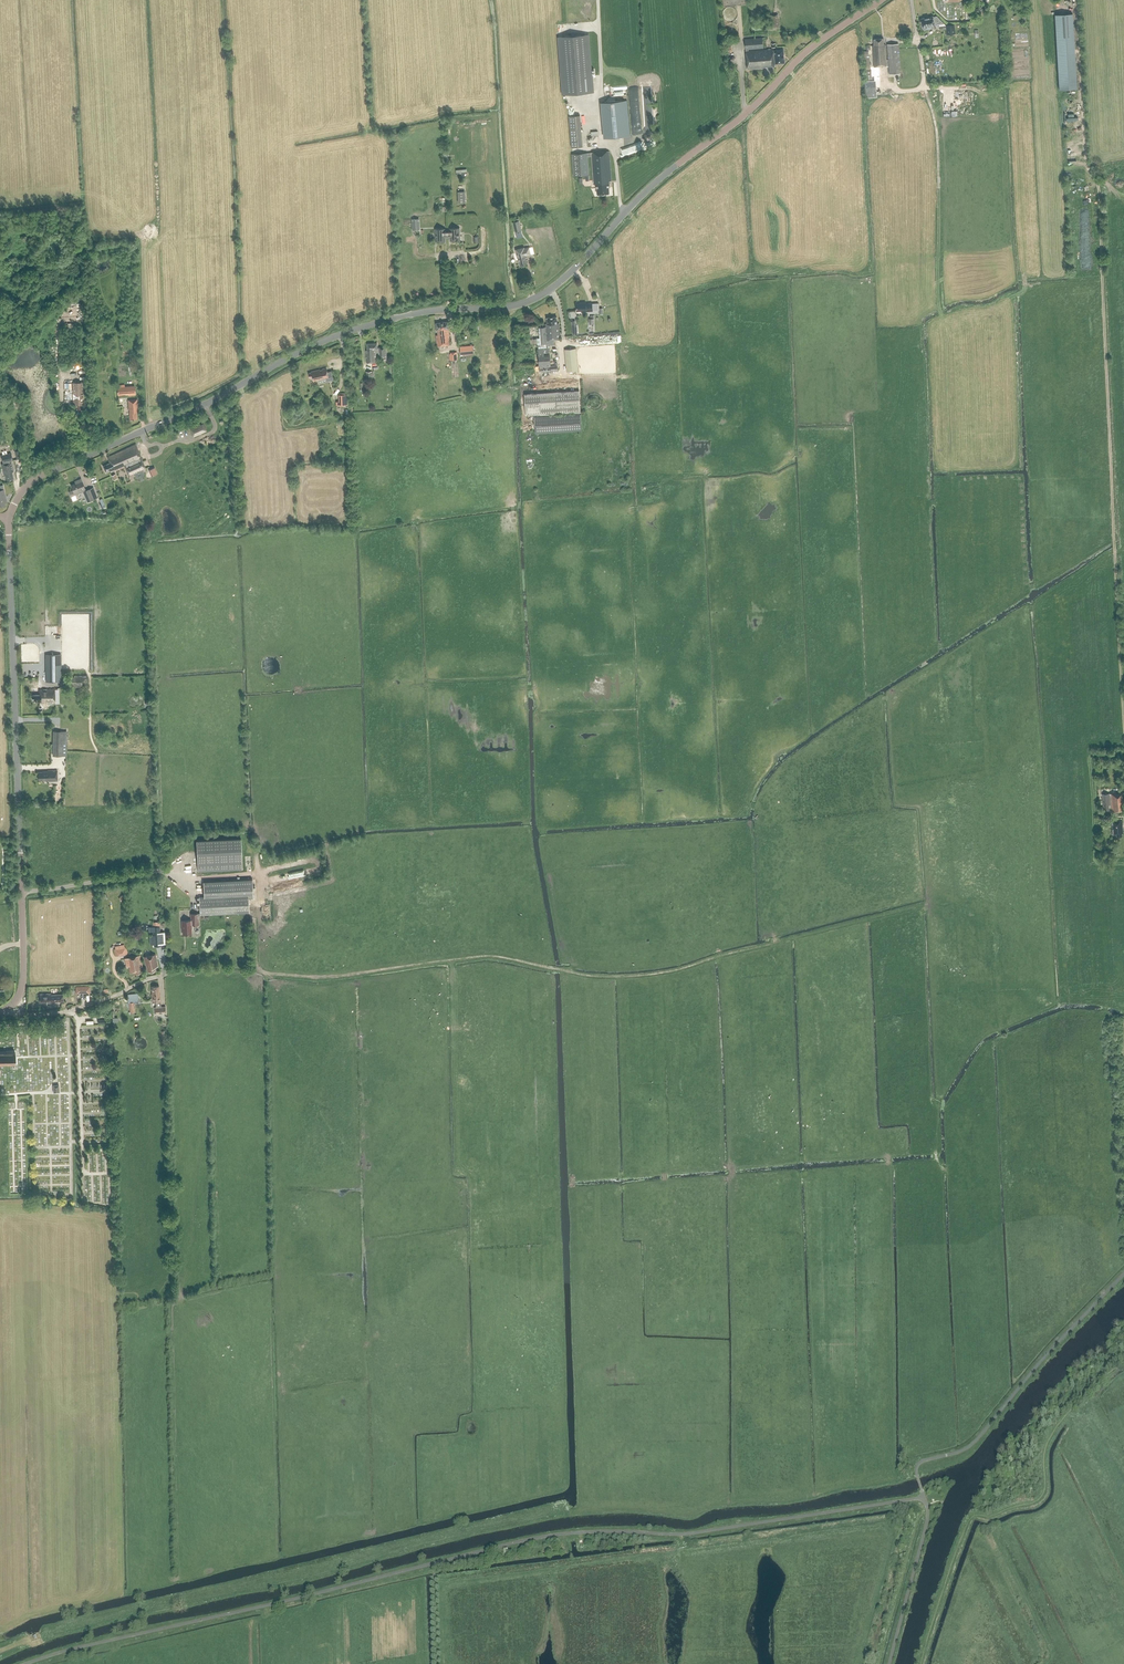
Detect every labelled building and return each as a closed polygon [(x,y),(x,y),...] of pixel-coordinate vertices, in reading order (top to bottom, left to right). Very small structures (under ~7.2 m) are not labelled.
[(779,28),(778,14),(770,15),(771,29),(779,28)] [(1076,89),(1072,14),(1055,15),(1059,90),(1076,89)] [(922,19),(921,20),(923,28),(924,30),(934,28),(934,26),(935,25),(935,24),(939,24),(944,23),(937,16),(933,17),(925,19),(924,18),(922,19)] [(946,35),(954,34),(953,25),(946,25),(946,35)] [(588,35),(558,37),(563,95),(594,92),(593,76),(591,76),(588,35)] [(763,38),(745,39),(746,49),(748,70),(763,68),(763,67),(771,66),(771,67),(775,67),(774,64),(784,63),(783,50),(773,50),(773,49),(748,51),(748,49),(763,48),(763,38)] [(887,44),(888,60),(886,60),(885,44),(884,44),(884,45),(884,39),(874,39),(874,46),(873,46),(873,48),(874,67),(887,66),(887,61),(888,61),(889,74),(901,74),(899,44),(887,44)] [(868,86),(869,97),(881,96),(880,86),(868,86)] [(605,102),(608,138),(630,136),(627,100),(605,102)] [(584,114),(571,115),(573,147),(585,146),(584,114)] [(655,139),(642,141),(643,148),(655,146),(655,139)] [(609,152),(578,154),(572,155),(574,176),(589,175),(588,156),(591,156),(593,184),(595,184),(596,188),(597,188),(597,194),(609,193),(609,187),(609,181),(611,181),(609,152)] [(468,202),(468,190),(460,191),(460,203),(468,202)] [(412,230),(420,230),(420,219),(412,219),(412,230)] [(445,237),(448,236),(447,230),(444,230),(444,228),(436,229),(436,241),(445,241),(445,237)] [(450,229),(447,230),(448,236),(451,236),(451,240),(460,240),(459,228),(450,228),(450,229)] [(520,265),(527,263),(525,256),(530,255),(529,248),(524,249),(524,248),(516,250),(518,258),(519,258),(520,265)] [(582,311),(592,311),(593,311),(592,303),(586,303),(580,303),(580,304),(577,304),(577,311),(582,310),(582,311)] [(549,345),(554,345),(553,339),(560,339),(559,323),(557,323),(557,317),(547,318),(547,324),(546,324),(546,327),(539,327),(540,338),(537,338),(537,339),(532,339),(533,345),(537,345),(537,346),(538,346),(540,370),(555,369),(554,353),(550,353),(549,345)] [(448,328),(449,328),(448,321),(436,323),(437,330),(438,330),(438,335),(436,335),(437,346),(450,344),(448,328)] [(367,363),(376,362),(376,353),(378,352),(378,357),(386,356),(385,347),(379,347),(379,348),(377,349),(377,344),(368,344),(368,349),(366,350),(367,363)] [(474,354),(473,346),(460,347),(460,355),(474,354)] [(567,372),(578,371),(576,348),(565,349),(567,372)] [(450,361),(458,360),(457,352),(450,353),(450,354),(449,355),(450,361)] [(309,373),(310,378),(312,377),(314,382),(318,381),(318,379),(326,377),(327,381),(333,380),(331,371),(327,372),(326,368),(322,369),(323,370),(320,371),(320,370),(311,372),(311,373),(309,373)] [(72,383),(74,405),(85,404),(84,382),(72,383)] [(369,387),(363,388),(363,383),(361,383),(361,390),(363,389),(363,392),(369,392),(369,387)] [(125,384),(117,385),(118,393),(125,393),(125,394),(128,394),(128,386),(125,386),(125,384)] [(581,431),(579,390),(524,394),(526,416),(577,413),(577,414),(534,416),(535,433),(581,431)] [(130,420),(137,420),(137,413),(138,412),(137,399),(128,400),(130,420)] [(203,424),(195,428),(197,434),(206,430),(203,424)] [(110,463),(103,466),(106,473),(111,471),(112,472),(115,470),(116,472),(126,467),(129,474),(129,475),(136,472),(136,471),(139,470),(139,471),(145,468),(135,444),(107,457),(110,463)] [(15,451),(17,459),(22,458),(21,455),(25,454),(24,450),(20,451),(20,450),(15,451)] [(11,453),(1,456),(3,464),(1,464),(4,476),(5,475),(7,481),(13,479),(12,472),(13,472),(11,462),(9,462),(9,461),(12,460),(11,453)] [(153,476),(160,473),(157,467),(151,469),(153,476)] [(75,481),(76,484),(71,485),(73,490),(69,492),(71,496),(84,491),(88,502),(98,497),(93,487),(86,490),(81,479),(75,481)] [(61,671),(60,671),(60,655),(46,655),(47,681),(61,681),(61,671)] [(79,675),(74,675),(74,677),(71,677),(71,685),(82,685),(82,677),(79,677),(79,675)] [(43,703),(55,703),(54,689),(39,690),(39,694),(32,694),(32,701),(36,701),(36,702),(43,702),(43,703)] [(62,756),(62,731),(53,731),(52,756),(62,756)] [(38,772),(38,780),(48,780),(48,781),(57,781),(57,770),(55,770),(55,771),(53,771),(53,770),(48,770),(48,772),(38,772)] [(1110,793),(1111,813),(1123,812),(1123,792),(1110,793)] [(1110,793),(1102,794),(1104,813),(1111,813),(1110,793)] [(1121,834),(1123,833),(1122,821),(1111,821),(1112,834),(1117,834),(1117,837),(1122,836),(1121,834)] [(242,870),(241,839),(196,841),(198,872),(242,870)] [(197,909),(200,909),(200,913),(191,914),(191,920),(182,921),(182,930),(183,930),(183,934),(192,933),(192,927),(192,924),(199,924),(199,915),(249,912),(249,898),(253,897),(252,879),(203,882),(204,896),(199,897),(200,904),(197,904),(197,909)] [(141,955),(125,959),(126,967),(129,966),(130,974),(135,973),(136,974),(142,973),(140,967),(143,967),(141,955)] [(146,964),(147,964),(148,971),(156,970),(155,967),(158,966),(156,955),(144,957),(146,964)] [(155,1014),(166,1013),(166,1007),(161,1007),(161,1001),(161,994),(160,994),(159,986),(152,987),(153,994),(152,994),(152,1002),(156,1001),(156,1007),(155,1007),(155,1014)] [(55,1002),(63,1001),(63,995),(52,995),(51,994),(40,994),(40,996),(40,1002),(47,1002),(47,1003),(55,1003),(55,1002)] [(15,1064),(15,1053),(4,1054),(4,1053),(0,1053),(0,1064),(4,1064),(15,1064)]
